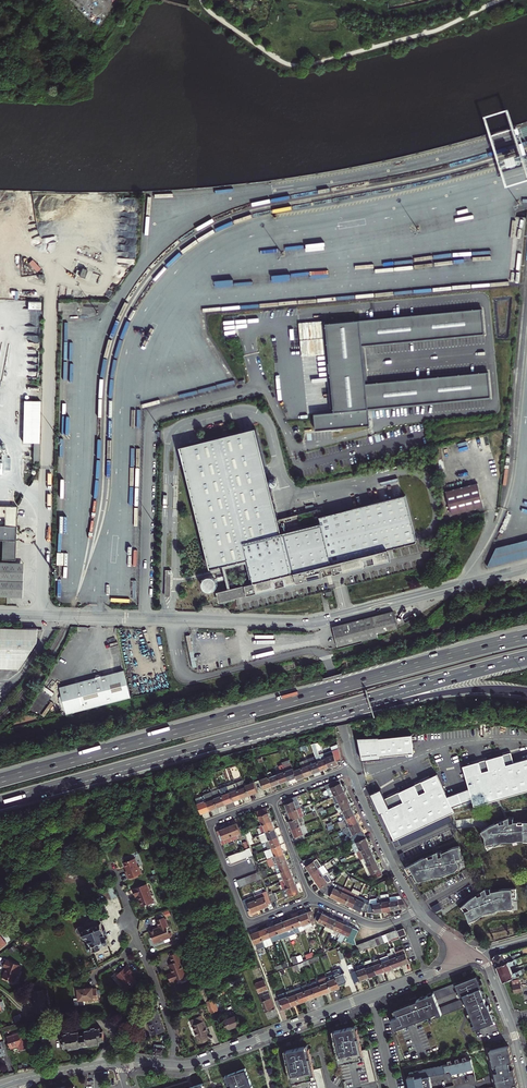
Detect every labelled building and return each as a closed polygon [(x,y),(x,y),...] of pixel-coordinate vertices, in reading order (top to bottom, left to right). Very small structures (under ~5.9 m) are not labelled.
[(144,206),(166,205),(166,202),(149,203),(149,197),(144,197),(144,206)] [(453,226),(488,218),(486,211),(452,219),(453,226)] [(298,246),(299,253),(332,249),(331,242),(298,246)] [(76,269),(77,270),(79,271),(84,259),(77,256),(74,263),(78,264),(76,269)] [(28,263),(37,272),(41,268),(33,259),(28,263)] [(407,265),(355,269),(356,277),(459,269),(459,266),(474,265),(474,260),(407,265)] [(85,278),(86,276),(88,270),(83,268),(81,272),(80,276),(85,278)] [(268,283),(301,282),(301,277),(308,276),(308,279),(313,279),(312,275),(267,277),(268,283)] [(485,335),(483,309),(359,321),(327,324),(323,324),(331,414),(314,415),(316,431),(335,430),(342,429),(368,426),(370,426),(369,409),(491,398),(488,373),(367,385),(363,346),(485,335)] [(34,460),(39,460),(41,385),(42,367),(38,367),(37,390),(24,390),(23,442),(34,442),(34,460)] [(249,560),(255,583),(390,549),(416,543),(416,541),(414,533),(404,497),(319,519),(317,511),(279,521),(265,465),(256,429),(251,430),(241,433),(200,443),(180,448),(185,468),(211,570),(224,566),(249,560)] [(0,460),(0,470),(9,470),(9,460),(1,460),(0,460)] [(445,492),(451,515),(483,507),(477,483),(445,492)] [(17,506),(0,505),(0,517),(5,517),(5,525),(0,525),(0,541),(4,542),(4,559),(16,559),(16,544),(17,506)] [(487,567),(526,558),(526,540),(496,548),(487,567)] [(392,559),(390,549),(255,583),(249,560),(224,566),(225,572),(229,589),(218,592),(219,598),(220,601),(220,602),(236,598),(245,596),(243,589),(256,585),(258,593),(392,559)] [(0,562),(0,596),(8,597),(22,597),(23,563),(4,562),(0,562)] [(245,596),(258,593),(256,585),(243,589),(245,596)] [(332,627),(338,648),(379,638),(378,635),(398,630),(393,611),(332,627)] [(39,627),(0,626),(0,668),(20,669),(30,655),(39,642),(39,635),(39,627)] [(164,631),(170,664),(175,664),(170,631),(164,631)] [(62,686),(65,700),(61,701),(63,709),(68,708),(69,713),(132,697),(127,679),(125,670),(62,686)] [(379,737),(357,738),(361,758),(362,761),(381,759),(381,757),(414,753),(412,735),(379,738),(379,737)] [(339,746),(332,749),(336,761),(341,759),(339,746)] [(332,749),(323,752),(329,767),(337,764),(336,761),(332,749)] [(329,767),(323,752),(315,755),(322,770),(329,767)] [(513,762),(511,752),(463,766),(469,788),(447,796),(437,774),(385,798),(381,789),(371,794),(380,814),(389,833),(392,840),(395,847),(401,845),(397,838),(449,814),(454,811),(454,810),(452,807),(472,799),(473,803),(474,806),(526,791),(526,758),(513,762)] [(322,770),(315,755),(307,758),(310,764),(313,773),(322,770)] [(310,764),(302,767),(306,776),(313,773),(310,764)] [(296,777),(294,770),(293,767),(285,770),(285,771),(289,780),(296,777)] [(296,777),(297,780),(306,776),(302,767),(294,770),(296,777)] [(289,780),(285,771),(278,774),(281,783),(289,780)] [(281,783),(278,774),(270,777),(273,786),(281,783)] [(273,786),(270,777),(269,776),(261,779),(264,789),(273,786)] [(327,789),(340,783),(339,780),(325,785),(327,789)] [(250,795),(258,792),(254,782),(246,785),(246,786),(250,795)] [(332,797),(344,791),(340,783),(327,789),(331,797),(332,797)] [(246,786),(238,789),(241,798),(250,795),(246,786)] [(238,789),(230,792),(233,801),(241,798),(238,789)] [(339,803),(347,799),(344,791),(332,797),(336,804),(339,803)] [(233,801),(230,792),(222,795),(225,804),(233,801)] [(225,804),(222,795),(214,798),(218,807),(225,804)] [(299,799),(297,796),(285,801),(286,804),(299,799)] [(218,807),(214,798),(206,801),(210,810),(218,807)] [(286,804),(289,812),(302,807),(299,799),(286,804)] [(347,799),(339,803),(340,806),(336,808),(338,813),(339,812),(351,807),(347,799)] [(210,810),(206,801),(206,800),(198,803),(199,808),(201,813),(210,810)] [(289,812),(292,820),(303,816),(305,815),(302,807),(289,812)] [(339,812),(343,820),(355,814),(351,807),(339,812)] [(267,808),(257,811),(262,825),(272,821),(267,808)] [(346,827),(350,826),(358,822),(355,814),(343,820),(346,827)] [(452,821),(449,814),(397,838),(401,845),(452,821)] [(289,821),(292,829),(306,824),(303,816),(292,820),(289,821)] [(515,821),(515,816),(510,816),(506,818),(490,826),(482,831),(485,836),(487,847),(505,843),(514,839),(520,838),(526,839),(526,820),(515,821)] [(272,821),(262,825),(259,826),(262,834),(275,829),(272,821)] [(350,826),(353,834),(362,830),(358,822),(350,826)] [(241,833),(237,823),(229,826),(233,836),(241,833)] [(292,829),(295,837),(304,834),(309,832),(306,824),(292,829)] [(229,826),(220,830),(223,838),(225,844),(234,840),(233,836),(229,826)] [(275,829),(262,834),(265,842),(278,837),(275,829)] [(452,829),(399,854),(402,861),(455,835),(452,829)] [(278,837),(265,842),(269,849),(281,845),(278,837)] [(365,837),(357,841),(354,843),(357,851),(369,846),(365,837)] [(284,853),(281,845),(269,849),(272,857),(284,853)] [(369,846),(357,851),(361,859),(373,853),(369,846)] [(462,858),(459,846),(454,847),(442,853),(442,851),(438,853),(438,852),(406,867),(407,867),(407,871),(409,874),(413,872),(418,880),(424,880),(434,876),(442,876),(455,870),(460,865),(457,859),(462,858)] [(287,861),(284,853),(272,857),(275,865),(287,861)] [(373,853),(361,859),(365,867),(377,861),(373,853)] [(125,870),(128,877),(143,872),(140,865),(139,865),(136,856),(123,861),(126,870),(125,870)] [(302,860),(306,866),(314,860),(311,857),(302,860)] [(314,860),(306,866),(311,873),(322,866),(317,858),(314,860)] [(290,869),(287,861),(275,865),(278,873),(281,872),(290,869)] [(377,861),(365,867),(370,877),(372,876),(381,872),(377,861)] [(311,873),(315,880),(326,872),(322,866),(311,873)] [(290,869),(281,872),(284,880),(293,876),(290,869)] [(315,880),(320,887),(331,880),(326,872),(315,880)] [(293,876),(284,880),(281,881),(284,889),(296,884),(293,876)] [(331,880),(320,887),(324,893),(333,883),(333,882),(331,880)] [(147,882),(133,887),(135,895),(138,894),(139,897),(139,898),(141,905),(153,900),(147,882)] [(324,893),(330,896),(335,883),(333,883),(324,893)] [(335,883),(330,896),(338,900),(344,887),(335,883)] [(299,893),(296,884),(284,889),(283,889),(285,892),(288,891),(289,896),(299,893)] [(345,903),(351,891),(344,887),(338,900),(345,903)] [(353,907),(359,894),(361,891),(353,887),(351,891),(345,903),(353,907)] [(480,892),(470,900),(461,907),(469,921),(477,918),(485,913),(495,911),(500,909),(514,908),(513,897),(517,896),(516,888),(503,888),(493,890),(492,887),(487,887),(480,892)] [(266,891),(255,895),(260,909),(268,906),(267,904),(271,902),(268,895),(266,891)] [(369,903),(365,902),(362,901),(364,896),(359,894),(353,907),(361,911),(367,912),(369,903)] [(255,895),(243,900),(248,911),(251,910),(252,912),(260,909),(255,895)] [(391,911),(400,909),(398,897),(389,898),(389,901),(391,911)] [(381,902),(383,912),(391,911),(389,901),(381,902)] [(383,912),(381,902),(373,904),(375,913),(383,912)] [(315,920),(311,911),(299,916),(304,929),(312,927),(310,923),(314,921),(315,920)] [(319,911),(315,919),(319,921),(318,922),(326,925),(330,917),(319,911)] [(154,927),(150,929),(155,941),(173,934),(170,925),(169,925),(165,915),(157,918),(160,926),(156,927),(154,927)] [(304,929),(299,916),(291,919),(296,932),(304,929)] [(334,929),(338,920),(330,917),(326,925),(324,929),(332,933),(334,929)] [(296,932),(291,919),(283,922),(288,935),(296,932)] [(345,924),(338,920),(334,929),(337,931),(335,935),(339,937),(341,932),(345,924)] [(288,935),(283,922),(275,925),(280,938),(283,937),(288,935)] [(83,933),(90,950),(92,949),(93,951),(99,948),(98,947),(108,943),(108,940),(108,939),(108,938),(106,937),(105,933),(106,932),(105,929),(103,929),(101,923),(84,929),(84,928),(83,927),(82,926),(80,926),(79,926),(78,927),(77,928),(76,929),(76,930),(76,932),(77,933),(78,934),(79,934),(81,934),(82,934),(83,933)] [(353,927),(345,924),(341,932),(339,937),(338,940),(341,941),(343,939),(347,941),(353,927)] [(280,938),(275,925),(267,928),(273,942),(280,938)] [(355,939),(359,930),(353,927),(347,941),(354,945),(356,944),(355,939)] [(273,942),(267,928),(260,931),(263,940),(265,945),(273,942)] [(260,931),(251,934),(255,944),(263,940),(260,931)] [(401,965),(396,952),(394,947),(391,948),(392,952),(388,955),(389,959),(393,968),(401,965)] [(409,961),(404,949),(396,952),(401,965),(409,961)] [(187,974),(178,950),(170,953),(173,961),(169,963),(172,970),(168,972),(171,982),(177,980),(176,979),(187,974)] [(496,966),(516,959),(521,957),(519,953),(512,956),(510,951),(494,955),(492,957),(494,961),(496,966)] [(385,971),(382,962),(381,958),(372,962),(377,974),(385,971)] [(20,967),(21,965),(6,959),(4,967),(6,968),(3,977),(14,981),(18,972),(19,972),(21,967),(20,967)] [(393,968),(389,959),(382,962),(385,971),(393,968)] [(517,963),(516,959),(496,966),(498,971),(499,974),(510,969),(508,965),(509,965),(517,963)] [(269,960),(265,962),(269,972),(273,971),(269,960)] [(377,974),(372,962),(372,961),(364,964),(369,977),(377,974)] [(129,963),(117,973),(129,988),(139,980),(132,972),(134,970),(129,963)] [(258,964),(251,966),(256,980),(258,979),(257,977),(262,975),(258,964)] [(356,967),(357,971),(361,980),(369,977),(364,964),(356,967)] [(502,982),(522,974),(520,970),(516,971),(515,967),(510,969),(499,974),(501,978),(502,982)] [(338,970),(334,972),(334,973),(339,985),(345,982),(347,980),(347,979),(344,972),(340,974),(338,970)] [(357,971),(351,973),(354,983),(361,980),(357,971)] [(339,985),(334,973),(326,976),(332,990),(339,987),(339,985)] [(324,993),(332,990),(326,976),(318,979),(324,993)] [(264,979),(255,983),(268,1019),(278,1015),(264,979)] [(311,982),(316,996),(324,993),(318,979),(311,982)] [(520,979),(512,981),(515,994),(523,992),(520,979)] [(308,999),(316,996),(311,982),(303,985),(308,999)] [(475,1036),(496,1027),(489,1011),(492,1010),(490,1006),(489,1003),(486,1005),(482,995),(483,994),(485,993),(482,985),(480,986),(478,982),(457,989),(434,997),(435,998),(418,1004),(417,1002),(411,1004),(412,1008),(396,1014),(399,1021),(392,1024),(397,1036),(404,1034),(403,1031),(414,1027),(415,1030),(423,1027),(428,1025),(427,1022),(433,1020),(434,1023),(443,1019),(443,1021),(466,1013),(470,1024),(473,1023),(474,1027),(472,1028),(473,1032),(475,1036)] [(300,1002),(308,999),(303,985),(295,988),(300,1002)] [(94,987),(78,988),(80,1000),(95,998),(95,1000),(99,999),(98,988),(94,988),(94,987)] [(292,1005),(300,1002),(295,988),(287,992),(292,1005)] [(49,989),(34,991),(36,1002),(37,1002),(37,1005),(35,1005),(36,1012),(43,1011),(42,1010),(48,1009),(47,996),(50,996),(49,989)] [(276,1001),(280,1010),(292,1005),(287,992),(279,995),(280,999),(276,1000),(276,1001)] [(214,999),(207,1001),(211,1013),(218,1010),(214,999)] [(142,1022),(150,1019),(155,1033),(164,1030),(157,1010),(140,1016),(142,1022)] [(227,1029),(240,1024),(237,1015),(223,1020),(227,1029)] [(202,1016),(192,1020),(201,1043),(209,1040),(207,1033),(208,1032),(202,1016)] [(78,1029),(71,1030),(71,1029),(67,1030),(67,1031),(63,1031),(64,1035),(61,1036),(63,1045),(68,1044),(69,1048),(79,1046),(79,1044),(88,1043),(89,1044),(99,1043),(99,1040),(104,1039),(103,1029),(100,1030),(99,1026),(96,1026),(95,1025),(91,1026),(91,1027),(84,1028),(85,1032),(79,1033),(78,1029)] [(332,1035),(339,1064),(363,1059),(357,1030),(354,1030),(353,1027),(334,1032),(335,1035),(332,1035)] [(25,1031),(7,1038),(12,1049),(20,1046),(21,1050),(30,1047),(25,1031)] [(166,1047),(167,1039),(168,1038),(167,1033),(160,1036),(161,1041),(165,1040),(164,1043),(155,1042),(154,1054),(163,1054),(164,1047),(166,1047)] [(305,1047),(286,1051),(287,1054),(284,1055),(291,1084),(315,1078),(308,1049),(306,1050),(305,1047)] [(489,1051),(497,1087),(517,1087),(508,1047),(489,1051)] [(470,1060),(466,1061),(466,1058),(465,1058),(465,1057),(462,1058),(463,1062),(459,1062),(458,1060),(458,1059),(455,1060),(455,1063),(452,1064),(451,1062),(450,1060),(447,1061),(448,1065),(409,1074),(409,1077),(407,1078),(409,1087),(431,1087),(429,1077),(450,1072),(451,1080),(474,1075),(470,1060)] [(245,1068),(224,1076),(228,1084),(225,1085),(226,1087),(252,1087),(245,1068)]
